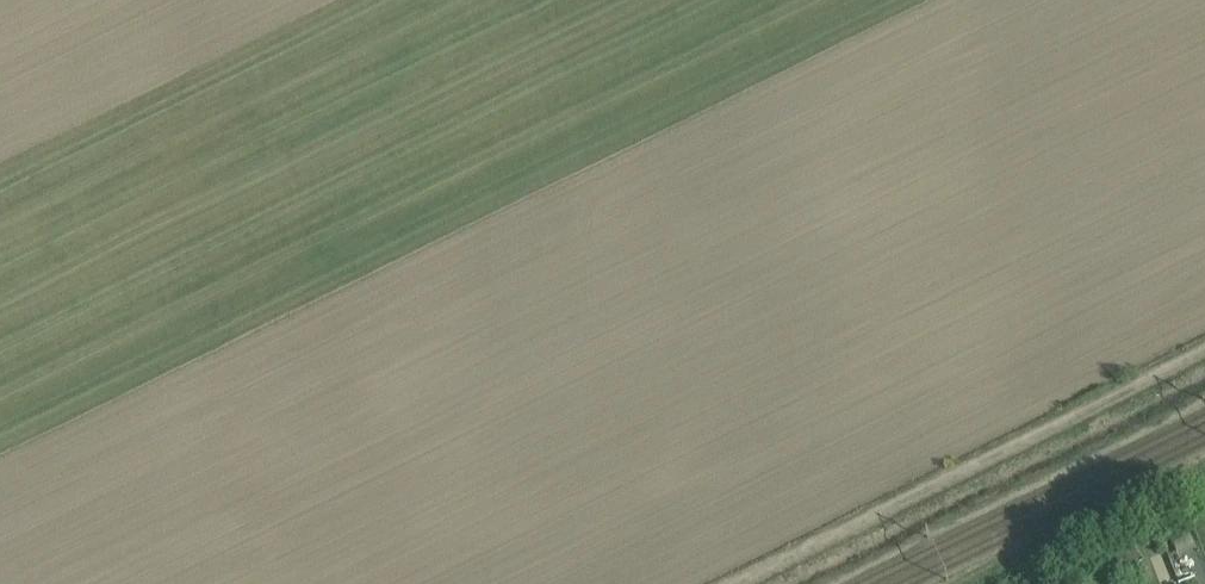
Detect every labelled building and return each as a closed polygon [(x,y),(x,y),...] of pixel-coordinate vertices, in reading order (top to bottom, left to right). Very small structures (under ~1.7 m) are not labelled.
[(1125,543),(1107,559),(1121,575),(1139,559),(1125,543)]
